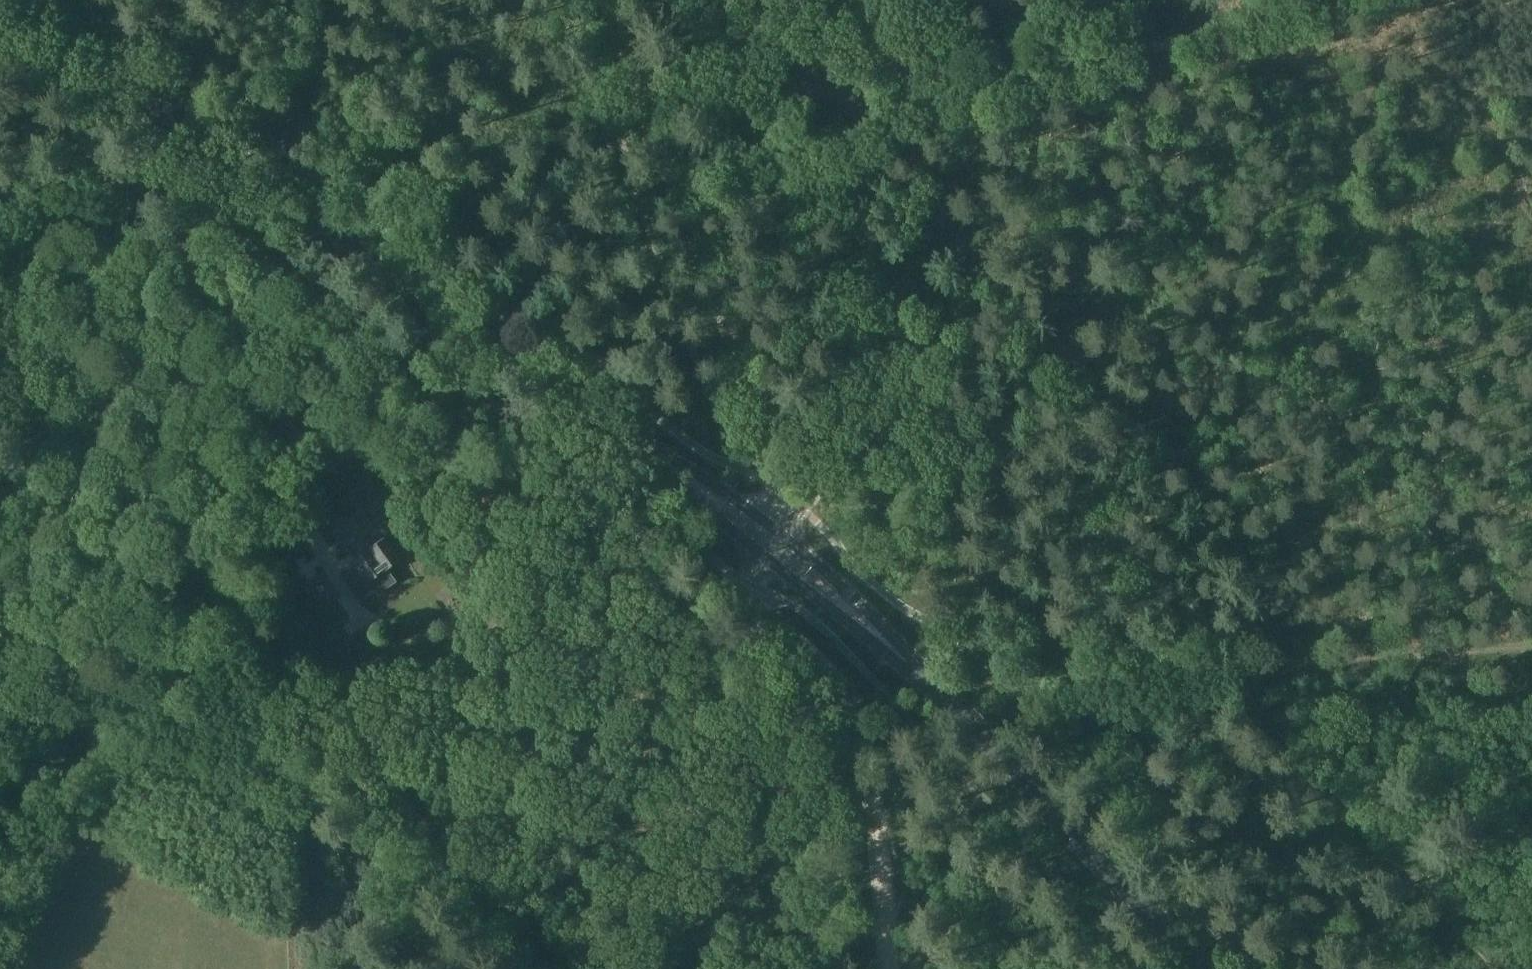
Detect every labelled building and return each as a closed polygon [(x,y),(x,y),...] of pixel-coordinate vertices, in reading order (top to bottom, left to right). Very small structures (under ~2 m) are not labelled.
[(399,564),(382,540),(369,550),(371,553),(355,565),(356,566),(341,577),(359,602),(367,596),(380,613),(408,593),(391,570),(399,564)] [(353,637),(342,645),(355,663),(366,656),(353,637)]
